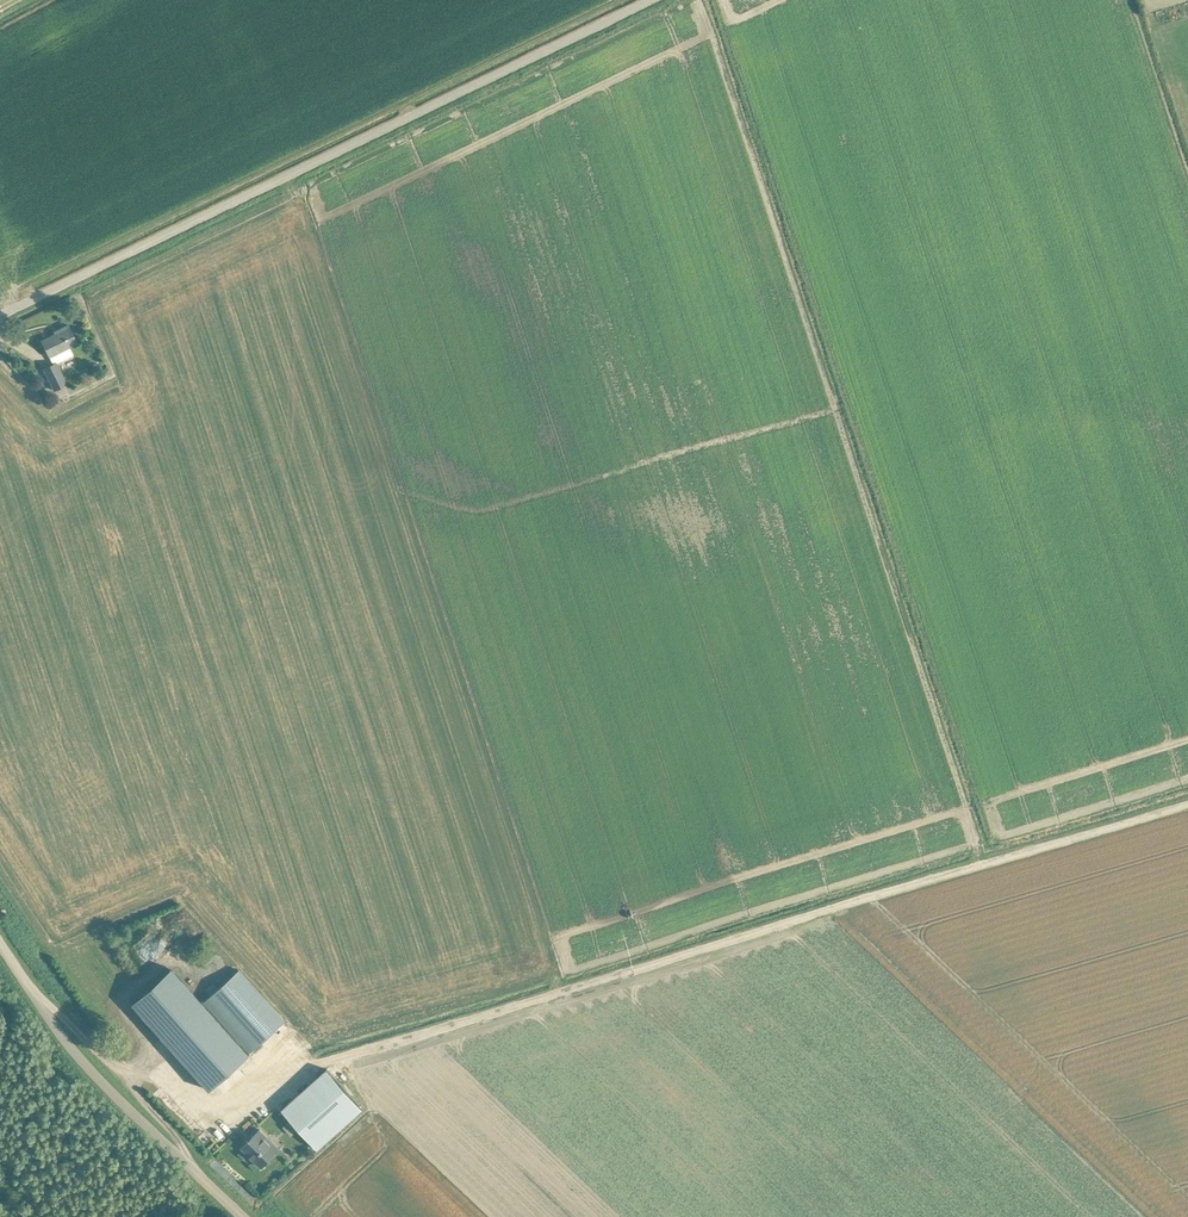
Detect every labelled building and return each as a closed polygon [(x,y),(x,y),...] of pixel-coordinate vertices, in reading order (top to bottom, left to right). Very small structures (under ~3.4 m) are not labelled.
[(77,343),(73,336),(68,325),(57,330),(58,332),(41,341),(46,351),(53,364),(43,369),(54,390),(67,384),(56,363),(73,355),(69,347),(77,343)] [(170,968),(130,1004),(207,1089),(247,1055),(202,1003),(170,968)] [(209,996),(202,1003),(247,1055),(284,1023),(239,971),(217,990),(212,985),(205,991),(209,996)] [(327,1069),(282,1110),(317,1149),(362,1109),(327,1069)] [(241,1148),(261,1168),(279,1149),(278,1149),(275,1152),(265,1141),(267,1138),(260,1130),(241,1148)]
